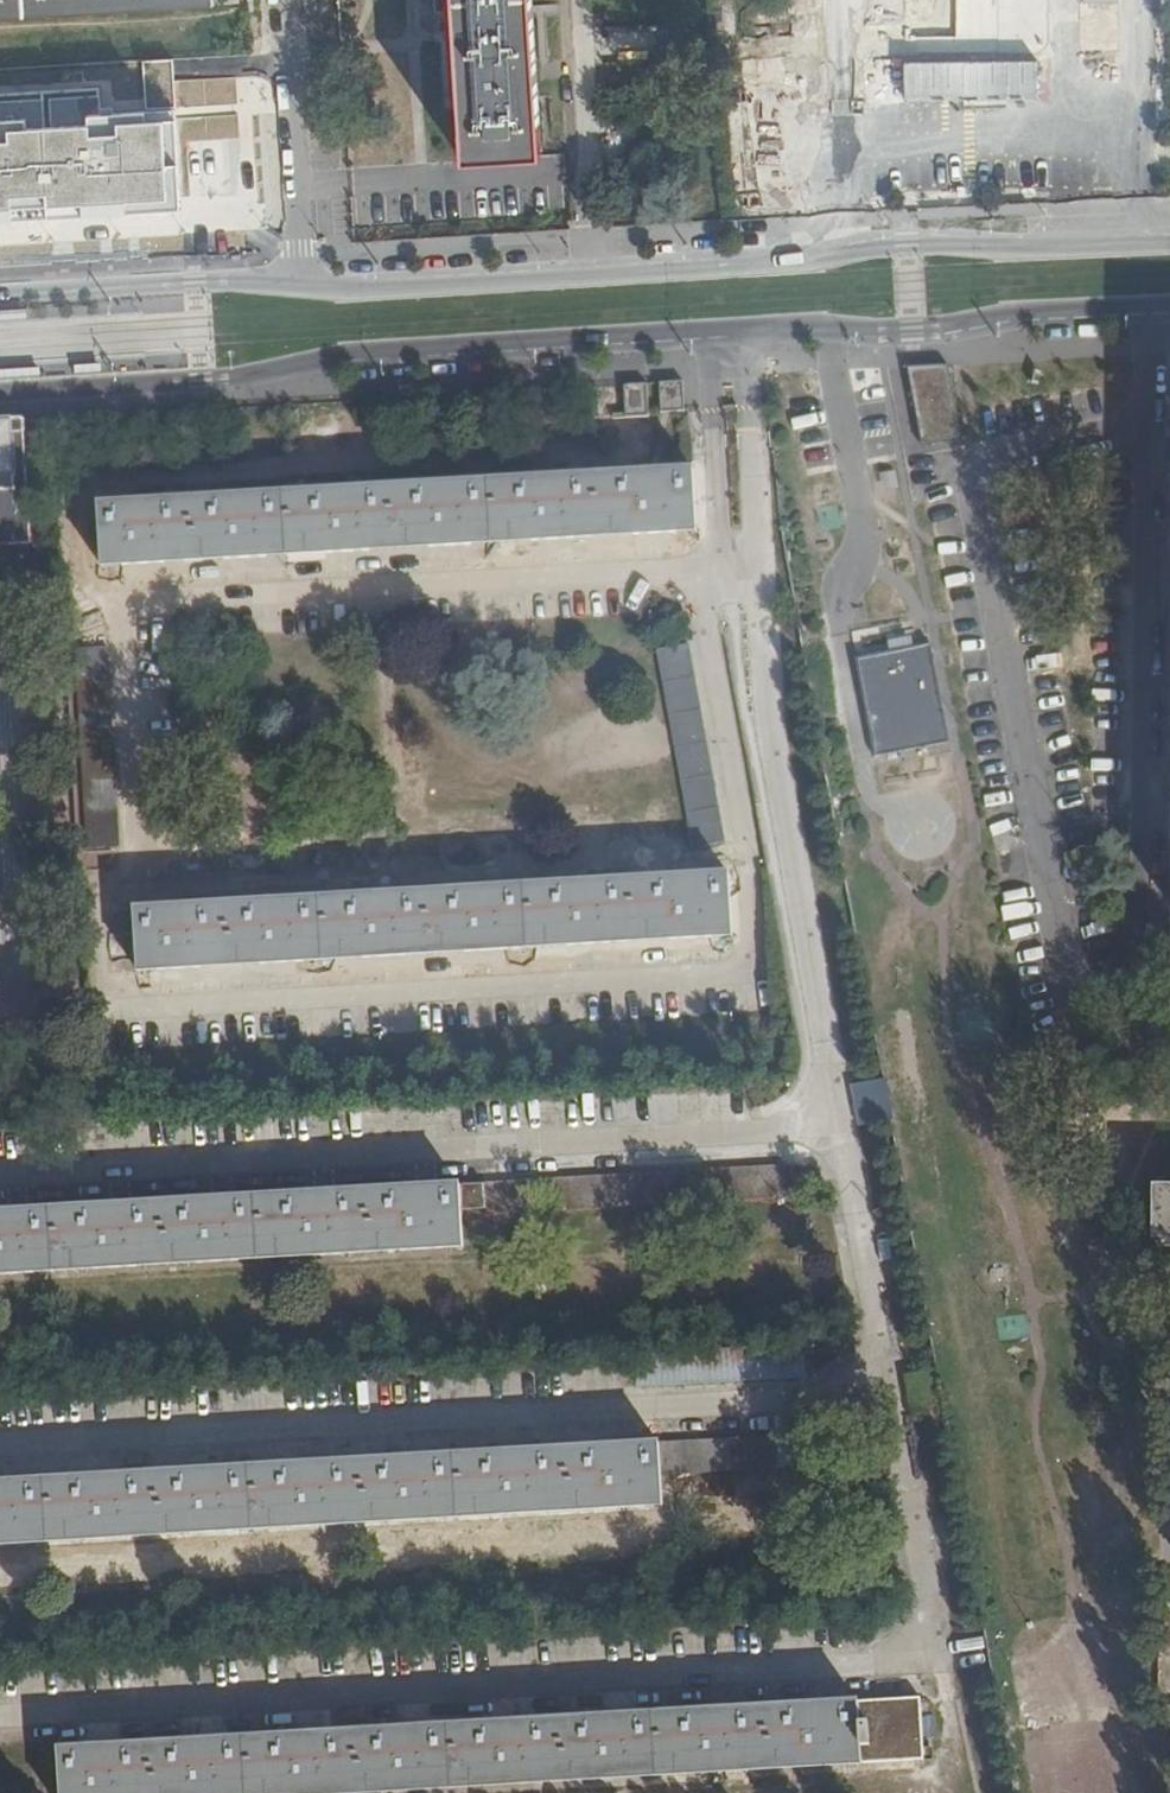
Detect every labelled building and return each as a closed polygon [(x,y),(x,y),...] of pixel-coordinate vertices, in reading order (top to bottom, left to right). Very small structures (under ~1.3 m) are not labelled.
[(211,3),(236,2),(236,0),(0,0),(0,16),(211,3)] [(458,49),(465,161),(539,157),(542,156),(538,98),(532,0),(455,0),(458,49)] [(965,438),(951,367),(910,369),(924,445),(965,438)] [(661,385),(663,413),(685,412),(683,383),(661,385)] [(626,387),(627,419),(650,417),(648,386),(626,387)] [(17,476),(14,421),(0,422),(0,477),(17,476)] [(100,506),(103,568),(134,566),(235,560),(339,553),(441,547),(544,541),(646,535),(697,532),(693,470),(100,506)] [(906,644),(850,654),(868,756),(944,743),(926,645),(907,648),(906,644)] [(658,651),(694,849),(726,843),(690,645),(658,651)] [(121,848),(109,649),(76,650),(88,850),(121,848)] [(136,911),(140,972),(170,970),(272,964),(375,958),(477,952),(580,945),(681,939),(734,936),(730,875),(136,911)] [(485,1209),(486,1217),(788,1199),(786,1166),(484,1184),(485,1209)] [(484,1184),(461,1186),(463,1211),(485,1209),(484,1184)] [(465,1247),(463,1211),(461,1186),(428,1188),(325,1194),(224,1200),(122,1206),(18,1212),(0,1214),(0,1275),(465,1247)] [(1154,1240),(1169,1240),(1169,1188),(1154,1188),(1154,1240)] [(805,1346),(639,1355),(640,1387),(807,1378),(805,1346)] [(828,1434),(661,1444),(663,1477),(830,1466),(828,1434)] [(663,1477),(661,1444),(629,1446),(526,1452),(423,1458),(321,1464),(217,1470),(115,1476),(12,1483),(0,1483),(0,1545),(664,1505),(663,1477)] [(63,1792),(375,1792),(925,1760),(922,1699),(826,1705),(723,1711),(623,1717),(521,1723),(416,1730),(313,1736),(211,1742),(109,1749),(60,1752),(63,1792)]
